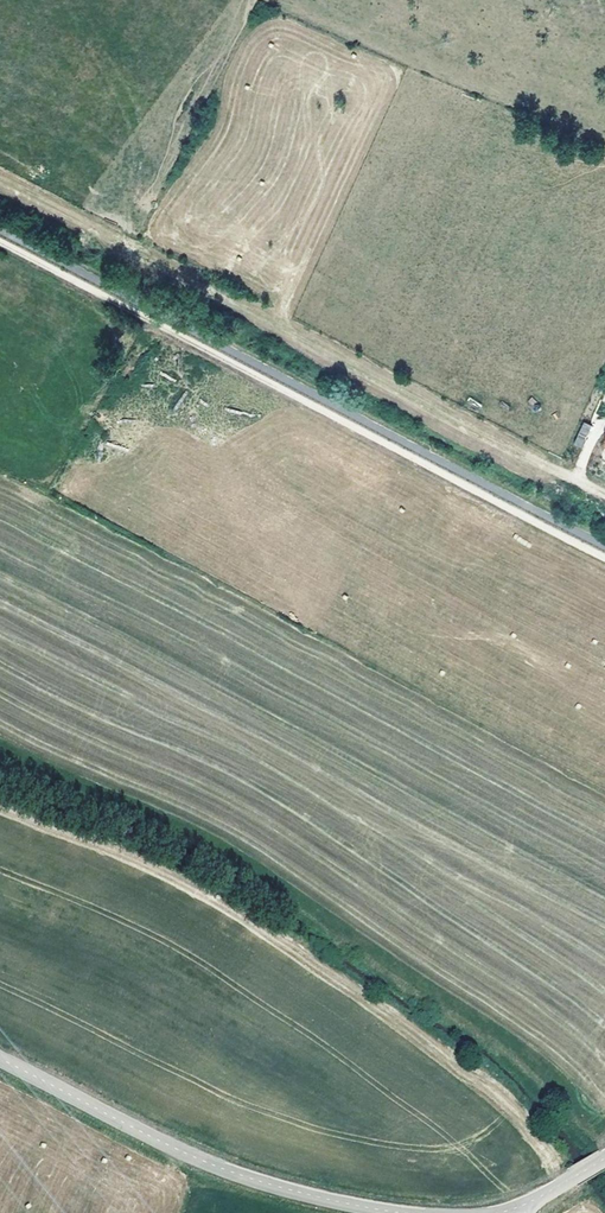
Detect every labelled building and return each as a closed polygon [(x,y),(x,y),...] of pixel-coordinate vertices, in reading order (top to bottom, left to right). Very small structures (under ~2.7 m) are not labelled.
[(581,449),(591,425),(583,422),(573,445),(581,449)]
